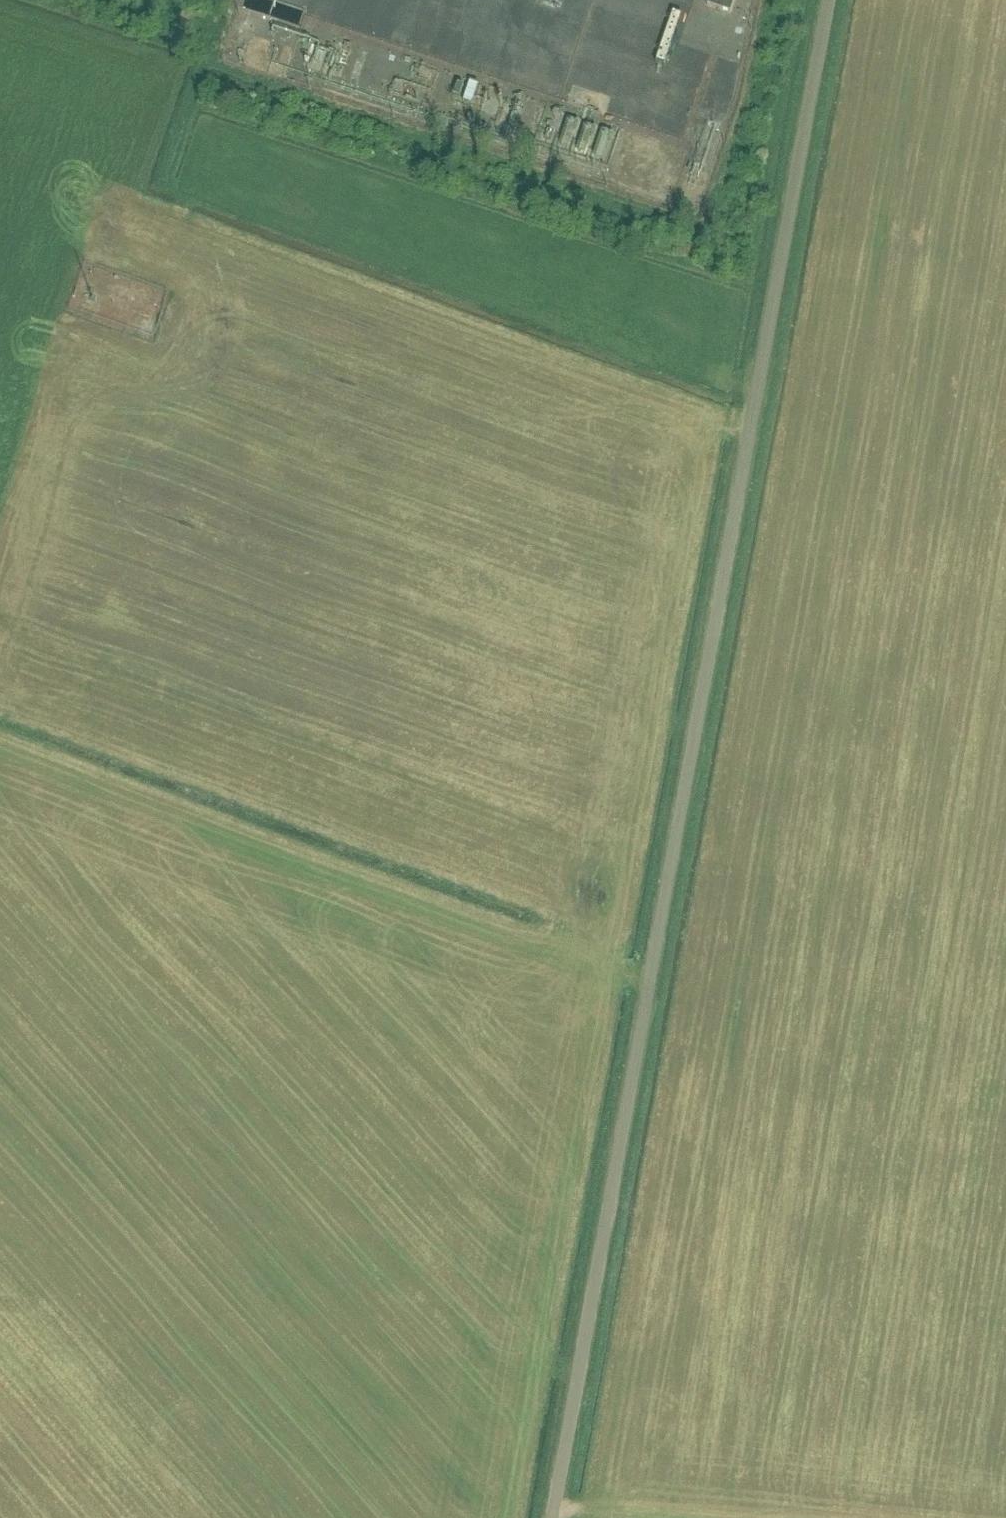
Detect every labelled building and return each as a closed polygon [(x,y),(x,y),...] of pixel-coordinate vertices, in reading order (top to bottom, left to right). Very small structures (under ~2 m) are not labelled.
[(709,5),(732,13),(736,0),(711,0),(709,5)] [(473,84),(466,104),(475,107),(482,88),(473,84)]
